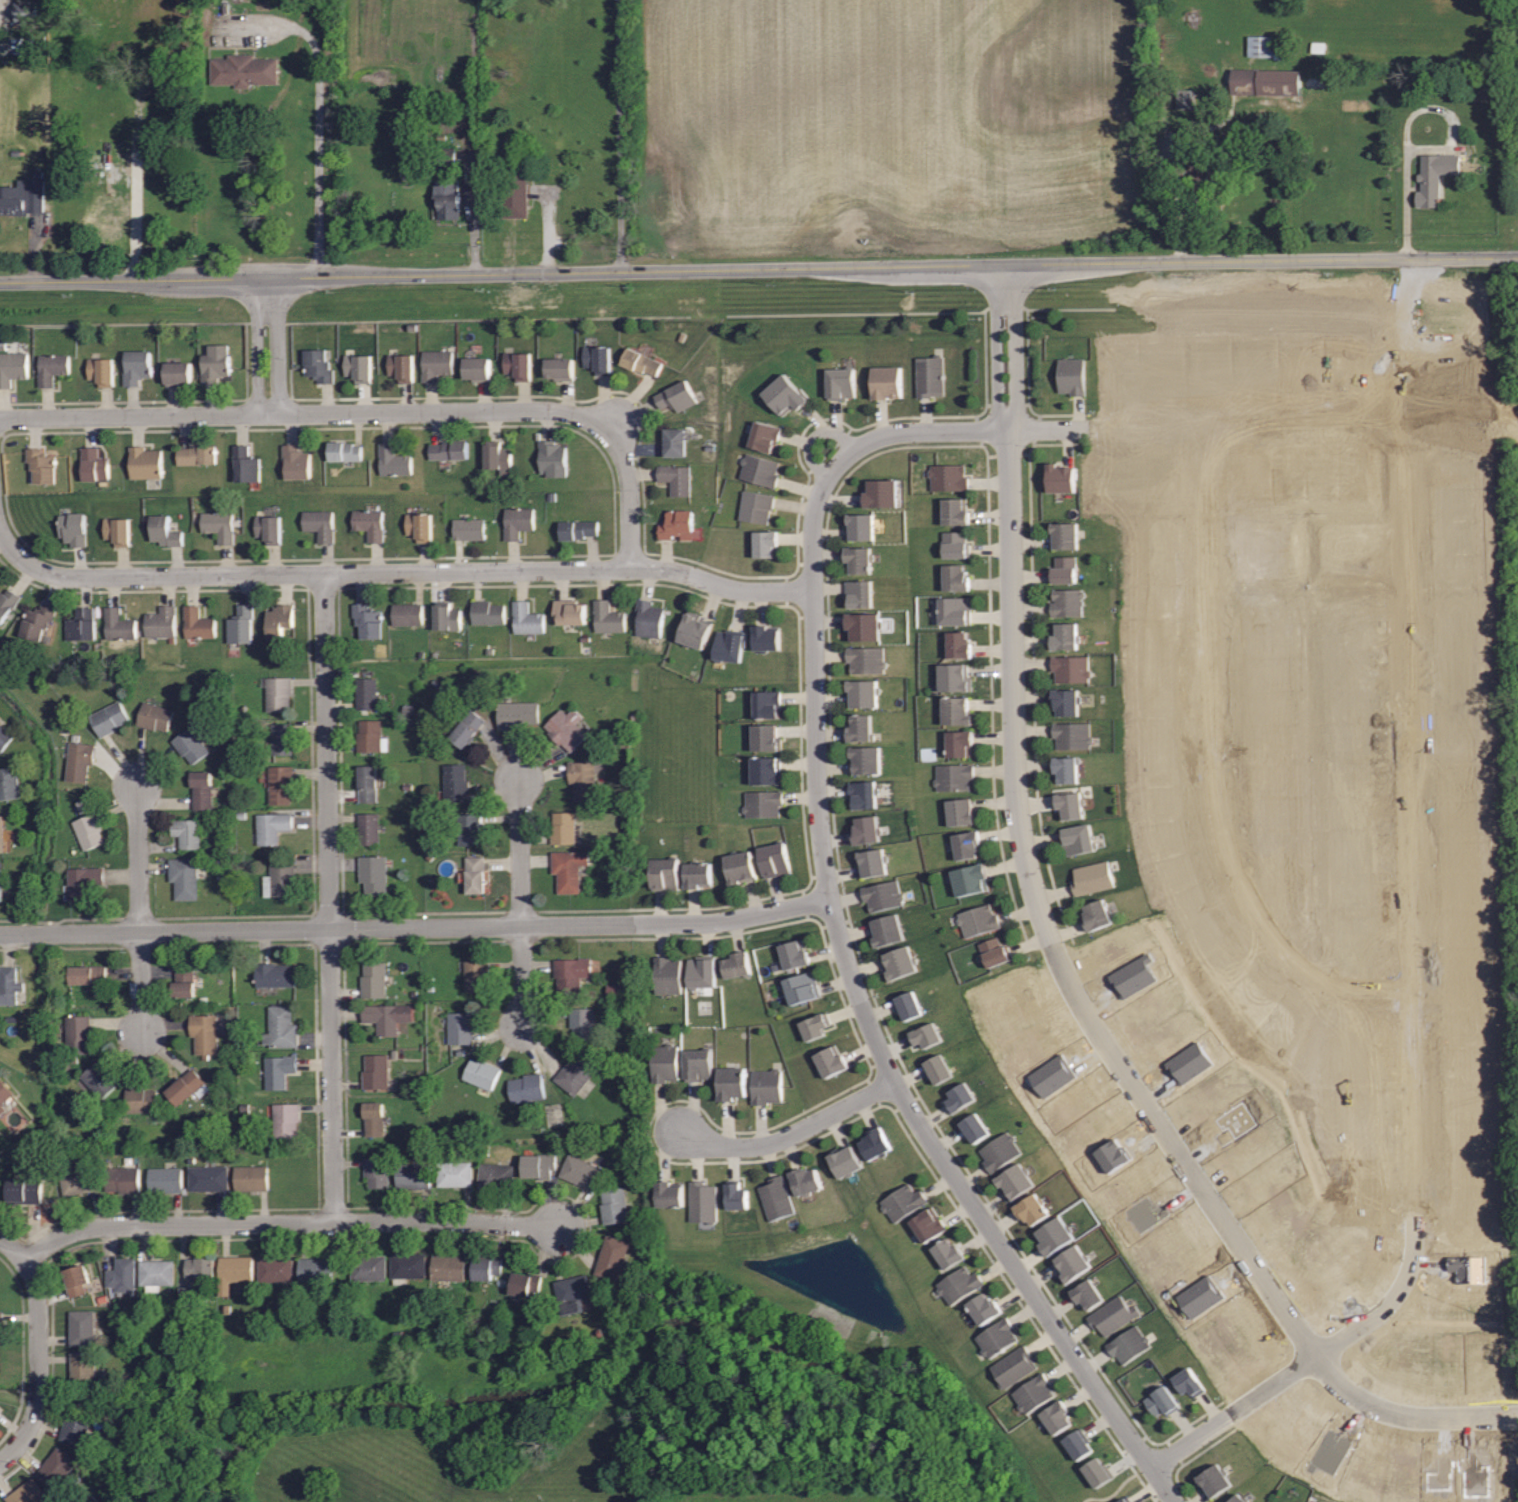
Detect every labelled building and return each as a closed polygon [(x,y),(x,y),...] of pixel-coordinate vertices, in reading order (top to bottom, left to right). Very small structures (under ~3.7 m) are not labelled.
[(20,3),(20,22),(38,22),(38,3),(20,3)] [(1276,58),(1277,37),(1250,36),(1250,57),(1276,58)] [(248,88),(234,88),(234,84),(210,84),(210,58),(227,58),(227,54),(253,54),(253,59),(277,58),(278,84),(248,84),(248,88)] [(1305,70),(1237,71),(1237,86),(1247,86),(1247,94),(1306,94),(1305,70)] [(1440,154),(1458,154),(1458,173),(1440,173),(1440,206),(1415,206),(1415,191),(1420,191),(1420,180),(1415,180),(1415,173),(1420,173),(1420,154),(1440,154)] [(501,218),(500,164),(527,164),(528,218),(501,218)] [(458,178),(458,190),(459,190),(460,217),(439,218),(439,201),(434,201),(434,179),(458,178)] [(27,215),(0,215),(0,186),(16,185),(16,179),(43,179),(43,212),(27,212),(27,215)] [(593,345),(595,345),(595,347),(610,347),(610,375),(594,375),(594,367),(584,367),(584,345),(593,345)] [(203,381),(202,355),(210,355),(210,346),(229,346),(230,374),(224,374),(224,377),(219,377),(220,381),(203,381)] [(620,363),(628,347),(662,362),(656,375),(645,370),(643,373),(637,370),(636,371),(620,363)] [(335,383),(319,383),(319,376),(308,376),(308,366),(306,366),(306,350),(328,350),(328,361),(331,361),(331,369),(335,369),(335,383)] [(423,382),(421,351),(451,350),(452,373),(437,374),(437,382),(423,382)] [(128,385),(125,385),(124,352),(148,351),(149,377),(138,378),(138,385),(128,385)] [(514,351),(516,351),(516,353),(531,353),(531,381),(515,381),(515,372),(504,372),(504,351),(514,351)] [(12,387),(0,387),(0,353),(27,352),(27,378),(12,378),(12,387)] [(354,352),(355,352),(355,355),(370,355),(370,382),(355,382),(355,373),(344,373),(344,352),(354,352)] [(37,387),(37,353),(69,353),(69,375),(52,375),(53,387),(37,387)] [(397,353),(399,353),(399,355),(414,355),(413,383),(398,383),(398,374),(387,374),(387,353),(397,353)] [(473,381),(473,378),(463,378),(463,356),(490,355),(490,380),(473,381)] [(556,381),(555,374),(546,375),(546,356),(573,355),(573,381),(556,381)] [(932,397),(917,397),(917,357),(944,356),(944,394),(932,394),(932,397)] [(113,387),(99,387),(99,379),(89,379),(89,357),(113,357),(113,387)] [(1083,358),(1084,395),(1070,395),(1070,392),(1058,393),(1058,359),(1083,358)] [(183,383),(183,385),(165,385),(164,362),(190,362),(190,383),(183,383)] [(874,367),(902,367),(903,398),(893,398),(893,396),(889,396),(889,398),(875,398),(874,367)] [(825,369),(853,369),(853,396),(842,396),(842,399),(825,399),(825,369)] [(782,372),(797,389),(799,387),(807,396),(793,409),(790,406),(780,415),(759,392),(782,372)] [(678,411),(676,407),(673,409),(670,403),(661,408),(655,395),(667,389),(667,391),(686,381),(697,401),(678,411)] [(781,428),(776,444),(773,443),(770,453),(748,446),(755,420),(781,428)] [(665,456),(665,429),(686,428),(687,455),(665,456)] [(467,458),(430,459),(429,444),(442,444),(442,441),(450,441),(450,440),(466,439),(467,458)] [(486,440),(499,440),(499,444),(502,444),(502,448),(511,448),(511,475),(500,475),(500,468),(486,468),(486,440)] [(546,478),(546,474),(539,474),(538,440),(554,440),(554,444),(560,444),(560,446),(566,446),(566,478),(546,478)] [(353,442),(353,444),(361,444),(360,462),(329,460),(329,441),(353,442)] [(411,474),(380,474),(380,441),(395,441),(395,454),(411,454),(411,474)] [(258,483),(235,482),(235,457),(234,457),(234,443),(248,444),(247,456),(259,456),(258,483)] [(308,479),(286,479),(286,459),(283,459),(283,443),(299,443),(299,449),(304,449),(304,451),(310,451),(310,476),(308,476),(308,479)] [(131,477),(131,446),(145,445),(145,450),(162,450),(162,477),(131,477)] [(199,464),(177,465),(176,449),(191,449),(191,446),(216,445),(216,463),(199,463),(199,464)] [(54,466),(55,484),(34,484),(34,470),(32,470),(32,461),(26,461),(25,447),(42,447),(42,456),(54,456),(54,466)] [(81,480),(80,447),(98,447),(98,458),(108,458),(108,478),(98,479),(98,480),(81,480)] [(779,475),(775,489),(741,478),(748,454),(779,463),(776,474),(779,475)] [(929,465),(962,464),(962,476),(966,476),(966,490),(929,490),(929,477),(927,475),(927,471),(929,468),(929,465)] [(1074,492),(1047,493),(1046,464),(1056,464),(1056,467),(1073,467),(1074,492)] [(690,496),(670,496),(670,482),(659,482),(659,466),(690,467),(690,496)] [(866,507),(866,491),(870,491),(869,480),(897,479),(897,506),(866,507)] [(737,519),(742,490),(773,495),(770,510),(768,510),(766,523),(737,519)] [(967,524),(942,524),(942,498),(965,498),(965,510),(967,510),(967,524)] [(505,540),(505,507),(533,507),(534,529),(520,529),(520,539),(505,540)] [(320,542),(319,529),(303,529),(302,510),(333,509),(334,541),(320,542)] [(383,542),(368,542),(368,528),(354,528),(354,509),(383,509),(383,542)] [(692,538),(680,538),(680,535),(672,535),(672,539),(658,539),(658,524),(662,524),(662,519),(666,519),(666,510),(692,510),(692,538)] [(219,543),(219,531),(202,531),(202,511),(233,511),(234,543),(219,543)] [(419,515),(431,515),(431,543),(417,543),(417,535),(407,535),(407,513),(419,513),(419,515)] [(265,514),(267,514),(267,517),(280,517),(280,542),(266,542),(266,535),(255,535),(255,514),(265,514)] [(875,514),(875,540),(852,540),(852,524),(849,524),(849,514),(875,514)] [(168,518),(168,531),(181,531),(181,545),(168,545),(168,544),(160,544),(160,541),(151,541),(151,515),(168,515),(168,518)] [(86,548),(71,548),(71,541),(65,541),(65,539),(59,539),(59,516),(84,516),(84,535),(86,535),(86,548)] [(114,516),(114,519),(129,519),(129,545),(116,545),(116,537),(105,537),(105,516),(114,516)] [(453,538),(453,518),(484,518),(484,538),(453,538)] [(575,541),(560,541),(560,522),(574,522),(574,521),(596,521),(596,534),(583,534),(583,537),(575,537),(575,541)] [(1076,523),(1076,549),(1052,549),(1052,536),(1050,536),(1050,523),(1076,523)] [(966,542),(970,542),(970,557),(942,557),(942,542),(943,542),(943,531),(966,530),(966,542)] [(751,537),(751,534),(754,532),(779,531),(779,545),(776,545),(776,556),(756,556),(756,539),(751,537)] [(871,547),(871,572),(849,572),(849,561),(846,561),(846,547),(871,547)] [(1051,582),(1051,567),(1056,567),(1055,556),(1075,556),(1075,582),(1051,582)] [(945,590),(945,584),(942,582),(942,578),(945,576),(945,565),(964,565),(964,572),(969,572),(969,590),(945,590)] [(870,580),(872,580),(872,607),(848,607),(848,598),(846,598),(846,581),(870,580)] [(3,623),(0,621),(0,589),(4,592),(5,591),(7,592),(10,588),(23,596),(14,609),(13,608),(3,623)] [(1081,599),(1081,616),(1050,616),(1049,603),(1053,603),(1053,599),(1051,599),(1051,589),(1080,589),(1080,591),(1083,592),(1083,597),(1081,599)] [(967,597),(967,609),(969,609),(969,623),(941,624),(940,607),(937,604),(937,599),(939,597),(967,597)] [(514,632),(514,600),(528,599),(529,612),(544,612),(544,632),(514,632)] [(595,631),(595,599),(610,599),(610,612),(625,611),(625,631),(595,631)] [(652,602),(652,607),(664,608),(659,644),(647,642),(648,636),(636,635),(639,614),(636,613),(638,599),(653,601),(652,602)] [(505,623),(473,623),(473,600),(491,600),(491,604),(505,604),(505,623)] [(584,623),(558,623),(558,622),(553,622),(553,600),(576,600),(576,602),(584,602),(584,623)] [(461,630),(450,630),(450,625),(436,625),(436,601),(452,601),(452,609),(461,609),(461,630)] [(146,635),(146,612),(160,611),(160,603),(175,602),(176,634),(146,635)] [(227,642),(227,618),(238,618),(237,602),(252,602),(252,641),(227,642)] [(283,638),(267,638),(267,610),(274,610),(274,604),(278,604),(278,602),(292,602),(292,626),(283,626),(283,638)] [(39,641),(19,636),(27,609),(34,611),(35,608),(40,609),(42,603),(56,608),(53,620),(48,619),(46,629),(43,628),(39,641)] [(185,636),(184,604),(199,603),(200,617),(214,616),(215,635),(185,636)] [(382,622),(381,640),(360,639),(360,625),(355,625),(355,618),(352,618),(352,603),(367,603),(367,607),(373,608),(373,612),(382,612),(382,622)] [(422,623),(393,623),(393,603),(422,603),(422,623)] [(106,638),(105,605),(120,604),(121,618),(135,618),(136,637),(106,638)] [(94,617),(95,639),(67,640),(66,619),(77,618),(77,606),(93,605),(94,617)] [(712,623),(702,650),(677,640),(688,611),(700,615),(699,618),(712,623)] [(880,614),(881,640),(852,641),(852,629),(848,629),(848,614),(880,614)] [(1078,634),(1081,636),(1081,640),(1078,643),(1078,648),(1053,648),(1053,634),(1057,634),(1057,623),(1078,623),(1078,634)] [(781,649),(754,650),(754,624),(770,624),(770,629),(781,629),(781,649)] [(714,658),(718,630),(729,632),(729,629),(745,631),(740,661),(714,658)] [(946,632),(965,632),(965,639),(968,639),(968,643),(969,643),(969,657),(946,657),(946,632)] [(882,661),(885,662),(885,667),(882,669),(882,673),(848,673),(848,661),(845,661),(845,647),(882,647),(882,661)] [(1087,670),(1090,672),(1090,676),(1088,677),(1086,677),(1086,682),(1054,682),(1054,670),(1050,670),(1050,656),(1087,656),(1087,670)] [(966,664),(967,676),(971,676),(971,690),(940,690),(940,684),(937,682),(937,678),(939,677),(941,677),(941,664),(966,664)] [(356,710),(355,678),(376,677),(377,709),(356,710)] [(265,711),(265,687),(258,687),(258,678),(291,678),(292,695),(288,695),(288,711),(265,711)] [(849,680),(878,680),(878,707),(849,707),(849,680)] [(1076,696),(1077,696),(1079,698),(1079,702),(1078,704),(1076,704),(1076,715),(1055,715),(1055,709),(1053,709),(1053,705),(1050,705),(1050,690),(1076,690),(1076,696)] [(780,719),(755,719),(755,692),(781,692),(781,707),(780,707),(780,719)] [(944,724),(943,698),(968,698),(968,715),(972,715),(972,724),(944,724)] [(167,732),(156,728),(155,731),(136,725),(144,700),(174,710),(167,732)] [(100,737),(90,716),(120,701),(130,721),(118,727),(119,728),(100,737)] [(499,730),(498,702),(539,701),(539,724),(524,724),(524,730),(499,730)] [(571,753),(562,743),(560,745),(547,733),(549,731),(544,725),(561,708),(566,713),(573,707),(583,717),(576,724),(588,735),(571,753)] [(463,749),(448,737),(472,708),(486,720),(474,735),(476,737),(470,744),(468,743),(463,749)] [(872,715),(872,740),(850,740),(850,726),(854,726),(855,714),(872,715)] [(380,740),(388,740),(388,751),(356,752),(356,732),(358,732),(358,720),(380,720),(380,740)] [(272,755),(272,723),(292,723),(292,755),(272,755)] [(1090,724),(1091,748),(1057,749),(1057,738),(1054,738),(1054,724),(1090,724)] [(1,754),(0,753),(0,725),(14,736),(1,754)] [(192,764),(185,755),(182,757),(170,740),(191,725),(210,751),(192,764)] [(782,737),(782,751),(754,751),(754,725),(778,725),(778,737),(782,737)] [(945,742),(945,738),(948,736),(948,731),(974,731),(974,744),(970,744),(970,756),(949,756),(949,744),(947,744),(945,742)] [(87,783),(67,781),(70,742),(96,745),(94,765),(89,764),(87,783)] [(882,747),(882,774),(852,774),(852,760),(849,761),(849,748),(882,747)] [(753,784),(753,778),(750,776),(749,771),(751,769),(753,769),(752,758),(779,757),(779,774),(782,774),(783,783),(753,784)] [(1078,759),(1079,762),(1077,764),(1074,764),(1075,782),(1056,782),(1056,772),(1052,773),(1052,758),(1077,757),(1078,759)] [(574,801),(574,783),(569,783),(568,761),(574,760),(574,761),(594,760),(596,800),(574,801)] [(444,802),(443,764),(465,764),(466,779),(468,779),(469,802),(444,802)] [(359,802),(359,790),(356,790),(356,774),(358,774),(358,765),(377,765),(377,802),(359,802)] [(971,789),(938,790),(938,766),(974,765),(975,779),(971,779),(971,789)] [(21,796),(0,799),(0,769),(16,766),(21,796)] [(269,804),(268,766),(294,766),(294,790),(291,791),(292,804),(269,804)] [(194,809),(193,786),(191,786),(190,771),(211,771),(211,785),(212,784),(213,809),(194,809)] [(874,786),(876,786),(878,788),(878,792),(876,793),(874,793),(875,807),(852,808),(851,781),(874,780),(874,786)] [(779,816),(746,817),(745,791),(782,790),(782,805),(779,805),(779,816)] [(1080,797),(1081,797),(1084,800),(1084,803),(1082,805),(1081,805),(1082,817),(1061,819),(1060,808),(1056,808),(1055,794),(1079,792),(1080,797)] [(946,827),(943,802),(968,799),(970,811),(974,810),(976,823),(946,827)] [(551,844),(550,824),(553,824),(552,812),(575,811),(576,843),(551,844)] [(257,845),(257,813),(292,812),(292,830),(278,830),(278,845),(257,845)] [(358,844),(357,813),(378,812),(379,844),(358,844)] [(480,845),(458,845),(457,813),(477,813),(477,812),(481,812),(481,825),(480,825),(480,845)] [(85,850),(73,822),(95,813),(102,831),(101,831),(105,842),(85,850)] [(882,841),(856,844),(854,831),(856,830),(856,825),(859,825),(858,819),(879,816),(882,841)] [(172,819),(199,819),(199,833),(201,848),(180,848),(180,835),(172,835),(172,819)] [(1095,843),(1096,847),(1094,850),(1066,855),(1065,847),(1062,848),(1059,828),(1090,823),(1093,842),(1095,843)] [(980,856),(959,860),(955,835),(980,831),(982,844),(978,845),(980,856)] [(759,849),(776,845),(778,841),(781,840),(784,842),(791,872),(766,878),(759,849)] [(884,848),(889,874),(865,878),(862,864),(858,865),(856,854),(884,848)] [(590,861),(590,865),(579,865),(580,893),(557,893),(557,873),(552,873),(551,850),(590,850),(590,861)] [(725,856),(752,850),(757,877),(740,881),(741,883),(732,885),(725,856)] [(364,895),(364,882),(359,882),(358,855),(387,855),(388,895),(364,895)] [(466,894),(465,856),(484,856),(485,893),(466,894)] [(175,900),(175,881),(169,881),(169,858),(197,858),(198,899),(175,900)] [(652,859),(677,859),(678,889),(652,890),(652,859)] [(1113,885),(1074,894),(1071,882),(1075,881),(1072,869),(1107,861),(1113,885)] [(700,889),(687,889),(686,864),(711,863),(712,886),(699,887),(700,889)] [(952,870),(983,863),(986,877),(983,878),(985,889),(958,896),(952,870)] [(263,897),(263,875),(271,875),(271,865),(295,864),(296,884),(293,884),(293,896),(263,897)] [(69,900),(68,868),(104,868),(104,885),(90,886),(91,899),(69,900)] [(898,880),(904,905),(872,912),(869,900),(865,901),(862,888),(898,880)] [(1110,911),(1111,915),(1111,918),(1109,918),(1111,922),(1086,932),(1082,920),(1083,919),(1081,913),(1084,912),(1081,906),(1101,898),(1105,910),(1107,910),(1110,911)] [(996,914),(999,927),(965,937),(961,924),(959,924),(958,923),(956,919),(957,917),(959,917),(957,913),(989,903),(992,915),(996,914)] [(903,939),(875,947),(872,938),(875,937),(870,920),(896,913),(903,939)] [(1010,959),(989,966),(981,943),(998,937),(1001,946),(1006,945),(1010,959)] [(787,969),(786,964),(784,965),(781,964),(780,959),(782,957),(783,956),(780,945),(800,940),(803,951),(809,949),(812,963),(787,969)] [(892,980),(888,981),(883,968),(887,966),(883,955),(911,944),(920,969),(892,980)] [(752,974),(726,979),(723,960),(733,958),(733,955),(749,952),(752,974)] [(669,957),(669,960),(682,960),(682,994),(656,994),(656,957),(669,957)] [(717,957),(717,987),(689,987),(689,959),(702,959),(702,957),(717,957)] [(464,992),(464,960),(488,959),(489,979),(486,979),(486,991),(464,992)] [(581,975),(581,993),(557,994),(557,977),(554,977),(554,959),(591,959),(592,975),(581,975)] [(295,987),(255,987),(255,966),(254,966),(254,962),(276,962),(276,964),(295,964),(295,987)] [(361,998),(360,976),(364,976),(363,962),(385,962),(386,997),(361,998)] [(172,997),(172,981),(176,981),(176,965),(194,965),(195,997),(172,997)] [(70,983),(70,967),(106,966),(106,983),(70,983)] [(0,984),(0,967),(16,967),(16,983),(23,983),(23,991),(17,991),(17,1005),(0,1005),(0,984)] [(823,995),(794,1005),(786,980),(814,970),(823,995)] [(922,1015),(904,1021),(901,1013),(898,1014),(892,998),(912,990),(922,1015)] [(376,1036),(376,1022),(361,1022),(361,1005),(411,1004),(411,1020),(397,1021),(397,1036),(376,1036)] [(269,1047),(269,1043),(264,1044),(263,1033),(269,1032),(269,1005),(291,1005),(292,1024),(297,1024),(297,1046),(269,1047)] [(573,1039),(573,1027),(570,1027),(570,1008),(594,1008),(595,1039),(573,1039)] [(831,1023),(823,1027),(826,1033),(808,1040),(800,1021),(826,1011),(831,1023)] [(447,1023),(447,1012),(470,1012),(470,1024),(473,1024),(473,1043),(448,1044),(447,1023)] [(195,1055),(195,1036),(190,1037),(190,1013),(196,1013),(196,1015),(216,1014),(217,1054),(195,1055)] [(67,1054),(66,1016),(90,1015),(91,1040),(88,1040),(88,1053),(67,1054)] [(943,1038),(926,1047),(923,1041),(915,1045),(909,1032),(934,1020),(943,1038)] [(667,1082),(654,1083),(654,1046),(677,1046),(678,1079),(667,1079),(667,1082)] [(835,1046),(840,1057),(844,1054),(851,1067),(828,1078),(816,1055),(835,1046)] [(712,1080),(684,1080),(684,1050),(711,1050),(712,1080)] [(575,1097),(553,1080),(567,1062),(572,1066),(583,1051),(600,1065),(575,1097)] [(953,1073),(936,1082),(931,1073),(929,1074),(922,1062),(941,1051),(953,1073)] [(265,1090),(265,1056),(284,1056),(284,1055),(291,1055),(291,1052),(297,1052),(297,1072),(286,1072),(286,1090),(265,1090)] [(362,1089),(362,1070),(365,1070),(364,1054),(388,1054),(388,1088),(362,1089)] [(491,1091),(462,1078),(471,1058),(482,1063),(483,1060),(501,1068),(491,1091)] [(101,1099),(80,1076),(99,1060),(111,1074),(109,1075),(117,1085),(101,1099)] [(206,1082),(210,1087),(200,1096),(196,1091),(185,1100),(186,1102),(181,1107),(179,1105),(177,1106),(164,1091),(193,1067),(206,1082)] [(780,1069),(780,1071),(781,1071),(781,1102),(766,1102),(766,1105),(751,1105),(751,1071),(772,1071),(772,1069),(773,1067),(778,1067),(780,1069)] [(736,1100),(720,1100),(720,1068),(748,1068),(748,1097),(735,1097),(736,1100)] [(511,1103),(508,1080),(524,1078),(523,1074),(541,1071),(545,1098),(511,1103)] [(6,1110),(0,1115),(0,1078),(13,1093),(1,1104),(6,1110)] [(975,1100),(951,1115),(943,1102),(951,1097),(947,1092),(964,1082),(975,1100)] [(126,1113),(125,1087),(145,1087),(145,1089),(157,1089),(157,1112),(126,1113)] [(1220,1116),(1245,1100),(1260,1123),(1226,1145),(1217,1132),(1227,1126),(1220,1116)] [(365,1136),(365,1117),(363,1117),(363,1102),(382,1101),(382,1116),(384,1115),(384,1136),(365,1136)] [(273,1138),(272,1104),(298,1103),(298,1121),(295,1121),(295,1137),(273,1138)] [(988,1134),(973,1144),(968,1137),(966,1138),(957,1125),(974,1113),(988,1134)] [(894,1148),(870,1161),(861,1144),(867,1141),(866,1138),(870,1135),(869,1133),(883,1126),(894,1148)] [(1022,1152),(992,1174),(984,1163),(987,1160),(980,1151),(1006,1131),(1022,1152)] [(852,1147),(863,1168),(839,1180),(826,1154),(839,1147),(841,1152),(852,1147)] [(595,1192),(558,1176),(568,1152),(605,1168),(595,1192)] [(543,1153),(557,1153),(557,1169),(552,1168),(552,1179),(540,1179),(540,1176),(523,1176),(524,1153),(543,1153)] [(368,1188),(368,1176),(364,1176),(363,1158),(388,1157),(389,1188),(368,1188)] [(437,1186),(437,1161),(472,1161),(472,1186),(437,1186)] [(397,1188),(396,1163),(430,1162),(430,1187),(397,1188)] [(512,1190),(477,1187),(479,1162),(514,1165),(512,1190)] [(1036,1185),(1015,1199),(1005,1185),(1003,1187),(998,1179),(1021,1163),(1036,1185)] [(188,1191),(187,1165),(227,1165),(228,1190),(188,1191)] [(234,1191),(233,1165),(267,1165),(268,1190),(234,1191)] [(63,1195),(60,1171),(94,1166),(97,1190),(63,1195)] [(131,1193),(118,1193),(118,1190),(105,1190),(105,1167),(138,1167),(138,1193),(131,1193)] [(148,1193),(148,1167),(181,1167),(182,1192),(148,1193)] [(818,1168),(825,1188),(800,1196),(792,1173),(806,1168),(807,1170),(811,1168),(811,1170),(818,1168)] [(796,1212),(771,1221),(759,1188),(768,1185),(767,1180),(783,1175),(796,1212)] [(42,1203),(9,1202),(10,1179),(25,1179),(26,1177),(43,1177),(42,1203)] [(704,1179),(705,1183),(709,1183),(709,1185),(717,1185),(718,1219),(716,1219),(716,1222),(715,1223),(711,1223),(709,1222),(709,1220),(691,1220),(690,1180),(704,1179)] [(741,1190),(748,1189),(748,1209),(727,1209),(727,1181),(741,1181),(741,1190)] [(684,1184),(684,1207),(658,1206),(658,1182),(672,1182),(672,1184),(684,1184)] [(909,1183),(916,1193),(921,1190),(928,1201),(896,1223),(882,1202),(909,1183)] [(603,1224),(600,1203),(602,1203),(600,1190),(624,1186),(629,1220),(603,1224)] [(1051,1214),(1034,1226),(1030,1221),(1028,1222),(1025,1218),(1023,1219),(1015,1207),(1036,1193),(1051,1214)] [(1129,1211),(1153,1196),(1159,1205),(1166,1200),(1174,1211),(1143,1232),(1129,1211)] [(932,1206),(947,1228),(926,1242),(923,1237),(922,1238),(919,1237),(917,1232),(917,1230),(918,1230),(911,1219),(932,1206)] [(1037,1230),(1060,1214),(1076,1236),(1048,1255),(1039,1242),(1043,1240),(1037,1230)] [(618,1280),(593,1273),(606,1233),(630,1241),(618,1280)] [(946,1238),(950,1244),(953,1242),(956,1246),(958,1244),(964,1255),(946,1267),(933,1247),(946,1238)] [(1056,1256),(1078,1241),(1094,1264),(1066,1283),(1059,1273),(1062,1270),(1054,1259),(1056,1257),(1056,1256)] [(394,1285),(393,1278),(391,1278),(390,1253),(425,1252),(426,1277),(407,1277),(407,1284),(394,1285)] [(437,1280),(431,1279),(432,1254),(466,1256),(465,1281),(437,1280)] [(351,1280),(351,1255),(386,1255),(386,1280),(351,1280)] [(491,1280),(472,1279),(473,1255),(501,1256),(500,1274),(492,1273),(491,1280)] [(219,1295),(218,1256),(253,1256),(253,1281),(230,1281),(230,1295),(219,1295)] [(259,1282),(259,1257),(293,1256),(294,1281),(259,1282)] [(185,1278),(184,1259),(214,1257),(215,1277),(185,1278)] [(299,1282),(298,1257),(319,1257),(319,1259),(331,1259),(332,1282),(299,1282)] [(116,1292),(116,1286),(106,1286),(106,1269),(116,1269),(116,1258),(135,1258),(135,1291),(116,1292)] [(146,1291),(146,1285),(139,1285),(139,1260),(174,1260),(174,1285),(160,1285),(160,1291),(146,1291)] [(965,1263),(971,1273),(976,1269),(984,1281),(951,1303),(937,1282),(965,1263)] [(70,1297),(67,1287),(69,1287),(65,1270),(85,1264),(90,1282),(84,1284),(87,1292),(70,1297)] [(539,1293),(529,1291),(528,1298),(510,1295),(514,1272),(527,1275),(528,1272),(542,1275),(539,1293)] [(584,1310),(561,1315),(553,1281),(587,1273),(593,1297),(582,1300),(584,1310)] [(1181,1295),(1212,1274),(1226,1294),(1229,1292),(1232,1297),(1198,1320),(1181,1295)] [(1071,1289),(1091,1276),(1105,1298),(1089,1308),(1083,1300),(1080,1302),(1071,1289)] [(987,1292),(994,1302),(997,1300),(1005,1312),(983,1326),(969,1303),(987,1292)] [(1088,1316),(1122,1293),(1131,1308),(1137,1304),(1142,1312),(1107,1336),(1101,1326),(1096,1329),(1088,1316)] [(71,1345),(71,1311),(96,1310),(96,1344),(71,1345)] [(1019,1338),(990,1358),(976,1337),(1007,1316),(1015,1326),(1012,1328),(1019,1338)] [(1107,1344),(1110,1341),(1111,1342),(1138,1324),(1145,1334),(1146,1334),(1148,1335),(1150,1338),(1150,1341),(1149,1342),(1152,1345),(1124,1364),(1118,1354),(1115,1356),(1107,1344)] [(1039,1369),(1009,1389),(994,1367),(1025,1345),(1033,1357),(1031,1358),(1039,1369)] [(73,1388),(72,1353),(97,1352),(98,1387),(73,1388)] [(1204,1392),(1193,1399),(1189,1392),(1182,1396),(1172,1379),(1189,1368),(1204,1392)] [(1055,1394),(1028,1412),(1013,1390),(1043,1370),(1051,1382),(1048,1384),(1055,1394)] [(1181,1406),(1168,1414),(1166,1411),(1156,1417),(1145,1400),(1168,1385),(1181,1406)] [(1073,1422),(1056,1434),(1041,1413),(1062,1398),(1070,1409),(1068,1411),(1071,1415),(1069,1417),(1073,1422)] [(96,1451),(60,1440),(70,1407),(94,1414),(87,1435),(100,1439),(96,1451)] [(1089,1441),(1087,1443),(1093,1452),(1076,1462),(1062,1441),(1081,1428),(1089,1441)] [(57,1489),(37,1474),(58,1446),(77,1460),(57,1489)] [(1103,1463),(1104,1463),(1113,1475),(1096,1487),(1082,1466),(1098,1455),(1103,1463)] [(1234,1485),(1213,1497),(1207,1487),(1202,1490),(1196,1479),(1220,1464),(1234,1485)] [(47,1496),(39,1501),(10,1501),(6,1497),(33,1477),(47,1496)] [(1237,1492),(1246,1501),(1227,1501),(1237,1492)]
